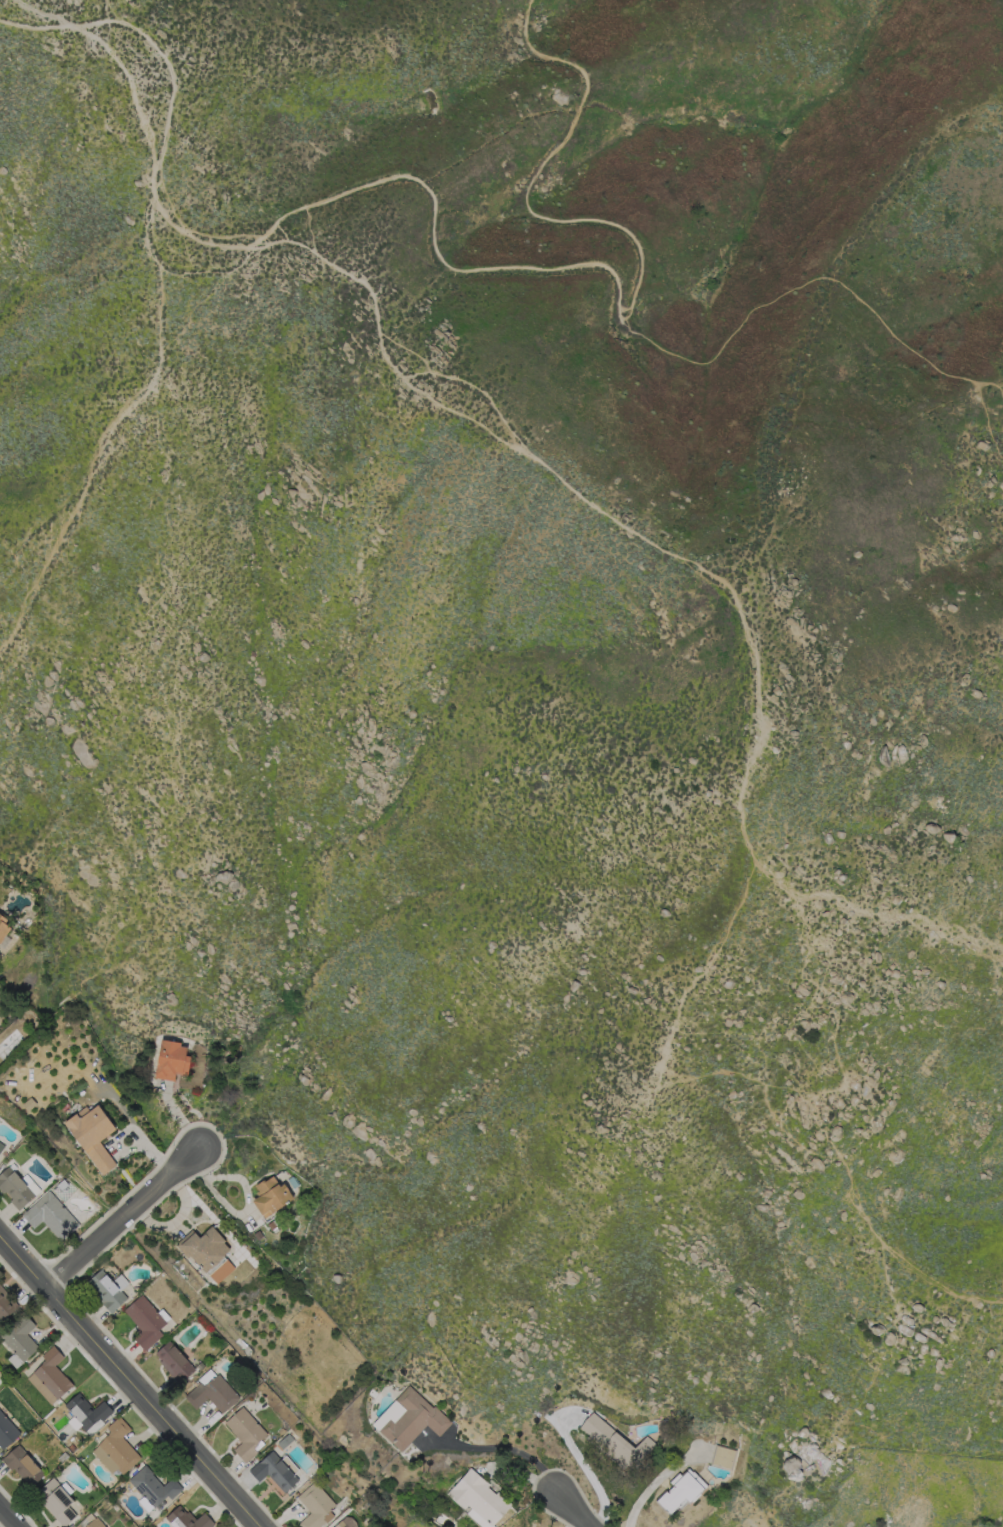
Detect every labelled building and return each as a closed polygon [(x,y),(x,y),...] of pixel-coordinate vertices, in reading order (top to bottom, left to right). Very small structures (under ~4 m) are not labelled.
[(12,923),(0,914),(0,940),(12,923)] [(154,1077),(173,1080),(175,1073),(186,1075),(190,1055),(185,1054),(186,1044),(160,1039),(154,1077)] [(100,1175),(115,1165),(98,1140),(115,1129),(98,1103),(88,1109),(85,1106),(63,1120),(100,1175)] [(7,1165),(0,1172),(0,1189),(16,1206),(37,1187),(25,1173),(19,1178),(7,1165)] [(263,1218),(293,1197),(283,1182),(279,1185),(271,1174),(254,1186),(259,1194),(251,1200),(263,1218)] [(20,1214),(32,1228),(42,1220),(59,1240),(77,1225),(49,1190),(20,1214)] [(191,1229),(177,1241),(204,1272),(231,1250),(211,1225),(198,1236),(191,1229)] [(84,1283),(110,1312),(127,1297),(120,1289),(127,1282),(119,1273),(111,1280),(100,1268),(84,1283)] [(1,1321),(17,1306),(0,1288),(0,1319),(1,1321)] [(122,1310),(140,1330),(132,1337),(143,1350),(162,1334),(157,1329),(165,1322),(140,1294),(122,1310)] [(34,1325),(23,1313),(0,1335),(0,1338),(22,1361),(38,1346),(25,1333),(34,1325)] [(152,1354),(179,1382),(194,1368),(167,1340),(152,1354)] [(25,1378),(51,1404),(72,1383),(54,1365),(63,1356),(51,1345),(40,1356),(44,1360),(25,1378)] [(195,1409),(207,1398),(222,1414),(239,1398),(211,1368),(182,1395),(195,1409)] [(409,1386),(433,1408),(435,1406),(452,1423),(439,1437),(427,1425),(402,1452),(378,1430),(390,1417),(395,1422),(405,1411),(395,1401),(409,1386)] [(113,1414),(103,1400),(91,1408),(79,1392),(63,1403),(85,1434),(113,1414)] [(240,1441),(232,1449),(242,1460),(269,1436),(241,1405),(223,1422),(240,1441)] [(2,1449),(20,1433),(0,1411),(0,1447),(2,1449)] [(616,1432),(635,1448),(647,1436),(656,1444),(634,1471),(628,1465),(624,1470),(600,1451),(603,1448),(580,1429),(593,1413),(616,1432)] [(130,1428),(117,1416),(105,1427),(109,1432),(90,1451),(111,1473),(116,1468),(121,1474),(140,1457),(121,1437),(130,1428)] [(44,1474),(17,1444),(1,1458),(29,1487),(44,1474)] [(737,1450),(731,1471),(711,1465),(716,1444),(737,1450)] [(298,1479),(270,1449),(247,1471),(258,1481),(266,1474),(284,1492),(298,1479)] [(166,1495),(170,1499),(182,1488),(171,1477),(162,1485),(143,1464),(127,1480),(153,1507),(166,1495)] [(494,1525),(495,1526),(482,1526),(467,1514),(472,1509),(468,1505),(464,1510),(447,1494),(452,1488),(453,1488),(471,1468),(490,1485),(488,1487),(496,1494),(498,1492),(512,1505),(494,1525)] [(689,1469),(693,1473),(694,1472),(708,1486),(700,1494),(701,1494),(693,1502),(691,1501),(689,1502),(685,1498),(679,1504),(680,1505),(670,1514),(657,1501),(666,1492),(668,1493),(675,1487),(670,1483),(680,1473),(682,1476),(689,1469)] [(81,1509),(51,1477),(33,1494),(62,1526),(81,1509)] [(194,1520),(179,1503),(164,1517),(173,1526),(210,1526),(214,1524),(203,1511),(194,1520)] [(345,1514),(331,1526),(357,1526),(345,1514)] [(95,1516),(83,1526),(105,1526),(95,1516)]
